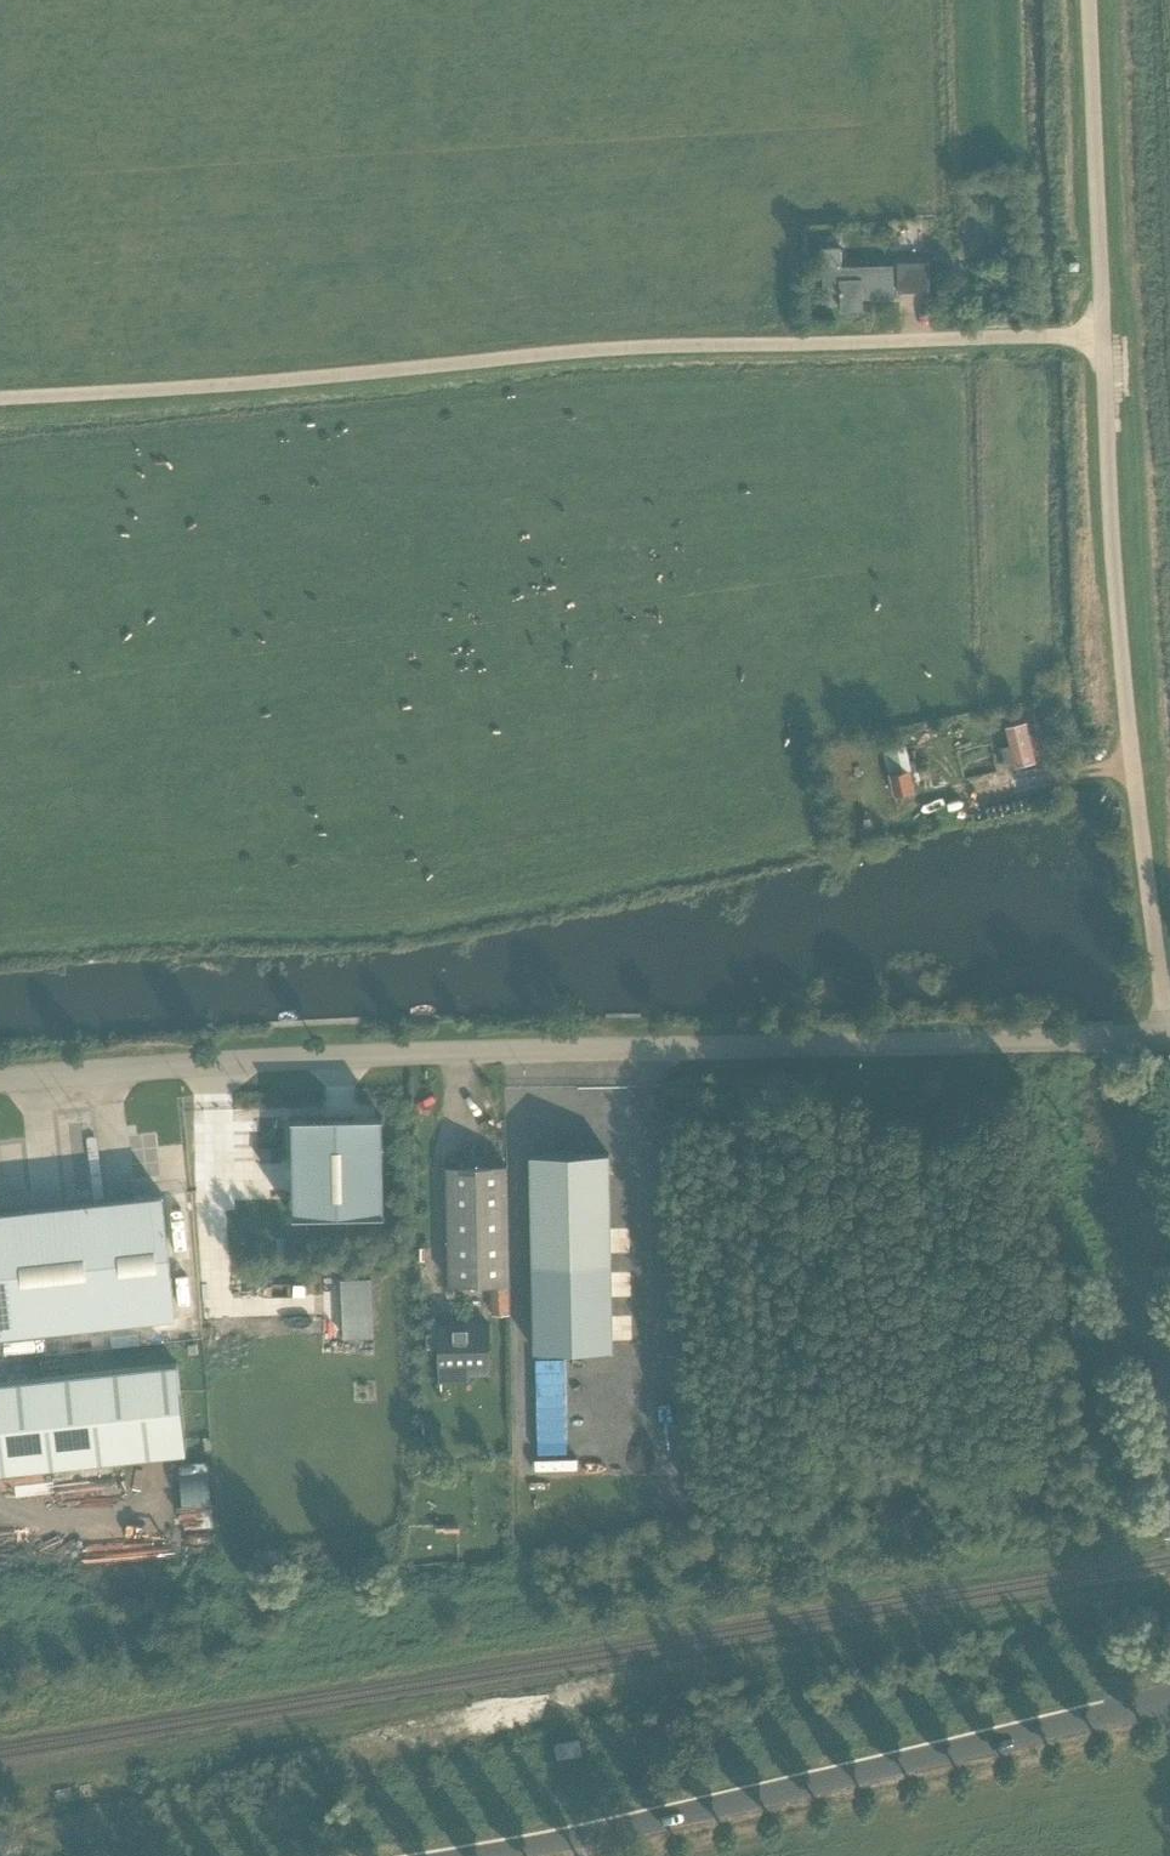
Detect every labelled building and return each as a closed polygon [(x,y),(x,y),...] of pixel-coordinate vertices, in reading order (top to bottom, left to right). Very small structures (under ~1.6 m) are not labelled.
[(928,260),(897,261),(898,290),(929,290),(928,260)] [(894,298),(893,266),(823,268),(824,291),(841,291),(841,310),(863,310),(863,299),(894,298)] [(1006,727),(1008,732),(1011,745),(1001,748),(1006,767),(1016,765),(1016,768),(1036,763),(1027,722),(1006,727)] [(885,749),(890,775),(895,796),(913,792),(911,781),(926,778),(923,763),(909,766),(905,745),(885,749)] [(959,752),(962,777),(987,774),(984,749),(959,752)] [(382,1117),(292,1119),(294,1217),(385,1215),(383,1118),(382,1117)] [(613,1350),(609,1154),(531,1156),(535,1351),(613,1350)] [(450,1285),(509,1283),(507,1166),(447,1167),(450,1285)] [(101,1203),(114,1324),(176,1318),(163,1196),(101,1203)] [(114,1324),(101,1203),(0,1214),(0,1337),(114,1324)] [(342,1318),(367,1317),(366,1278),(341,1279),(342,1318)] [(492,1294),(492,1315),(510,1315),(509,1294),(492,1294)] [(489,1323),(439,1324),(440,1392),(442,1392),(441,1368),(467,1368),(467,1373),(490,1372),(489,1323)] [(187,1453),(178,1365),(106,1373),(115,1461),(187,1453)] [(115,1461),(106,1373),(0,1384),(0,1473),(115,1461)] [(558,1758),(582,1753),(579,1739),(555,1743),(558,1758)]
